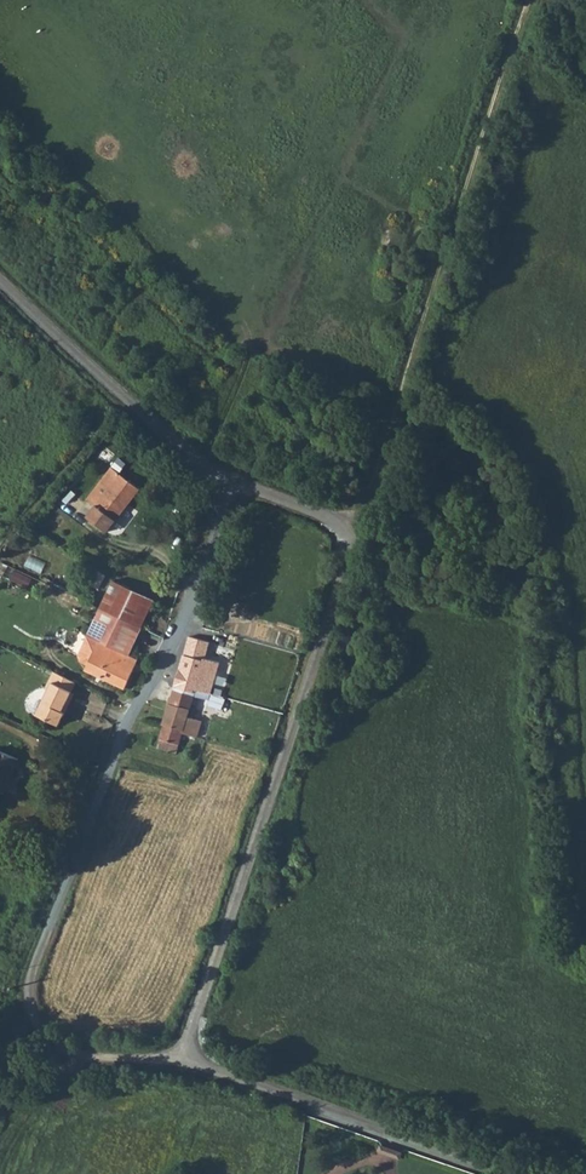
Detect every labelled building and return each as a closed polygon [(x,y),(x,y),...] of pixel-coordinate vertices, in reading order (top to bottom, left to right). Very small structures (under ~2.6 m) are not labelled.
[(107,531),(138,491),(110,470),(98,485),(108,492),(98,505),(88,517),(107,531)] [(98,485),(88,498),(98,505),(108,492),(98,485)] [(9,577),(30,586),(34,576),(13,567),(9,577)] [(109,588),(152,607),(155,600),(113,580),(109,588)] [(142,628),(152,607),(109,588),(99,609),(142,628)] [(129,656),(142,628),(99,609),(86,637),(129,656)] [(214,637),(203,634),(191,630),(185,652),(208,658),(214,637)] [(125,692),(139,661),(129,656),(86,637),(78,656),(80,661),(86,664),(83,672),(125,692)] [(221,662),(208,658),(185,652),(175,686),(197,692),(198,688),(213,693),(221,662)] [(72,691),(76,682),(53,672),(47,685),(51,687),(38,716),(60,726),(76,693),(72,691)] [(175,686),(171,701),(193,707),(197,692),(175,686)] [(171,701),(165,721),(185,727),(183,733),(199,738),(204,721),(190,717),(193,707),(171,701)] [(158,746),(164,748),(178,752),(183,733),(185,727),(165,721),(158,746)] [(19,760),(0,752),(0,791),(6,793),(19,760)]
